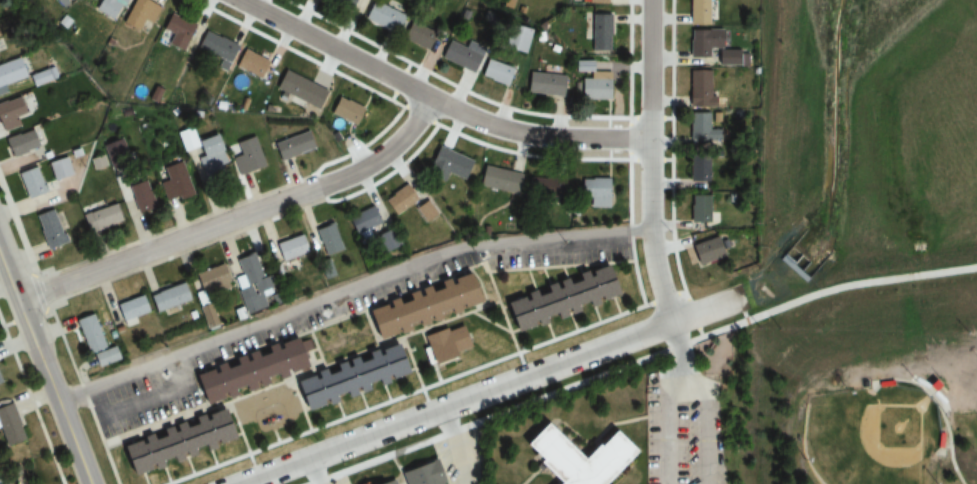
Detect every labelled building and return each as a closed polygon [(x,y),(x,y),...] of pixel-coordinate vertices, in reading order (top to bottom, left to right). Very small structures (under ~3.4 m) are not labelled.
[(92,10),(112,21),(125,0),(98,0),(92,10)] [(136,32),(142,21),(150,25),(158,9),(140,0),(132,0),(120,25),(136,32)] [(322,3),(350,18),(360,0),(323,0),(322,3)] [(692,24),(692,0),(713,0),(713,24),(692,24)] [(361,22),(393,36),(402,17),(369,2),(361,22)] [(194,27),(168,14),(159,31),(170,36),(166,45),(181,53),(194,27)] [(609,14),(589,14),(589,51),(609,51),(609,14)] [(424,52),(433,36),(408,22),(399,39),(424,52)] [(694,29),(727,28),(727,47),(712,46),(713,56),(694,55),(694,29)] [(236,48),(203,31),(194,48),(228,65),(236,48)] [(479,58),(448,41),(439,58),(469,75),(479,58)] [(232,67),(258,80),(267,64),(241,50),(232,67)] [(9,82),(31,76),(26,59),(0,66),(0,96),(12,93),(9,82)] [(513,70),(484,60),(478,78),(507,88),(513,70)] [(693,69),(693,105),(720,105),(720,95),(714,94),(713,68),(693,69)] [(317,111),(326,93),(283,71),(274,88),(317,111)] [(578,71),(578,99),(608,99),(608,71),(578,71)] [(563,96),(565,77),(527,73),(525,92),(563,96)] [(8,132),(23,124),(21,118),(32,113),(24,94),(0,105),(0,114),(8,132)] [(363,109),(337,97),(329,114),(355,126),(363,109)] [(709,129),(709,113),(688,113),(688,141),(719,141),(719,129),(709,129)] [(194,140),(191,128),(176,132),(181,153),(193,149),(202,184),(225,178),(214,135),(194,140)] [(271,143),(276,161),(313,150),(308,132),(271,143)] [(9,135),(10,151),(36,149),(34,134),(9,135)] [(238,155),(231,158),(237,175),(262,166),(251,136),(233,142),(238,155)] [(108,152),(119,150),(117,143),(106,145),(108,152)] [(471,161),(435,146),(423,174),(443,182),(446,173),(463,180),(471,161)] [(45,163),(51,181),(70,174),(64,156),(45,163)] [(687,187),(709,187),(709,157),(687,157),(687,187)] [(190,194),(177,162),(152,171),(166,204),(190,194)] [(483,165),(478,185),(514,195),(520,175),(483,165)] [(23,199),(44,195),(38,167),(17,171),(23,199)] [(526,196),(564,196),(564,178),(526,178),(526,196)] [(607,208),(607,178),(578,178),(578,198),(587,198),(587,208),(607,208)] [(152,208),(144,179),(126,184),(134,213),(152,208)] [(382,200),(393,216),(417,199),(406,183),(382,200)] [(689,224),(709,224),(709,195),(689,195),(689,224)] [(411,209),(425,223),(436,212),(423,198),(411,209)] [(78,218),(86,234),(120,219),(113,202),(78,218)] [(352,235),(377,224),(370,206),(344,217),(352,235)] [(32,215),(43,249),(63,243),(51,208),(32,215)] [(310,230),(322,257),(341,248),(329,221),(310,230)] [(270,243),(275,261),(303,253),(298,236),(270,243)] [(693,264),(720,258),(716,239),(689,245),(693,264)] [(259,275),(252,253),(229,260),(245,313),(262,308),(256,290),(270,286),(266,273),(259,275)] [(226,285),(219,264),(191,274),(197,294),(226,285)] [(600,266),(611,296),(512,332),(501,302),(600,266)] [(466,272),(476,298),(373,340),(362,315),(466,272)] [(187,300),(180,281),(146,295),(153,313),(187,300)] [(147,312),(141,294),(112,303),(118,321),(147,312)] [(215,325),(209,303),(197,307),(203,328),(215,325)] [(71,319),(83,352),(102,346),(90,312),(71,319)] [(461,324),(469,345),(428,361),(420,340),(461,324)] [(288,336),(299,364),(199,403),(189,375),(288,336)] [(392,343),(402,371),(301,410),(291,382),(392,343)] [(20,441),(10,403),(0,406),(0,446),(20,441)] [(217,408),(228,438),(129,474),(118,445),(217,408)] [(631,451),(599,483),(551,483),(553,482),(539,468),(532,462),(535,458),(519,443),(539,422),(576,458),(606,428),(631,451)] [(430,461),(439,483),(401,483),(397,474),(430,461)] [(390,475),(393,483),(365,483),(390,475)]
